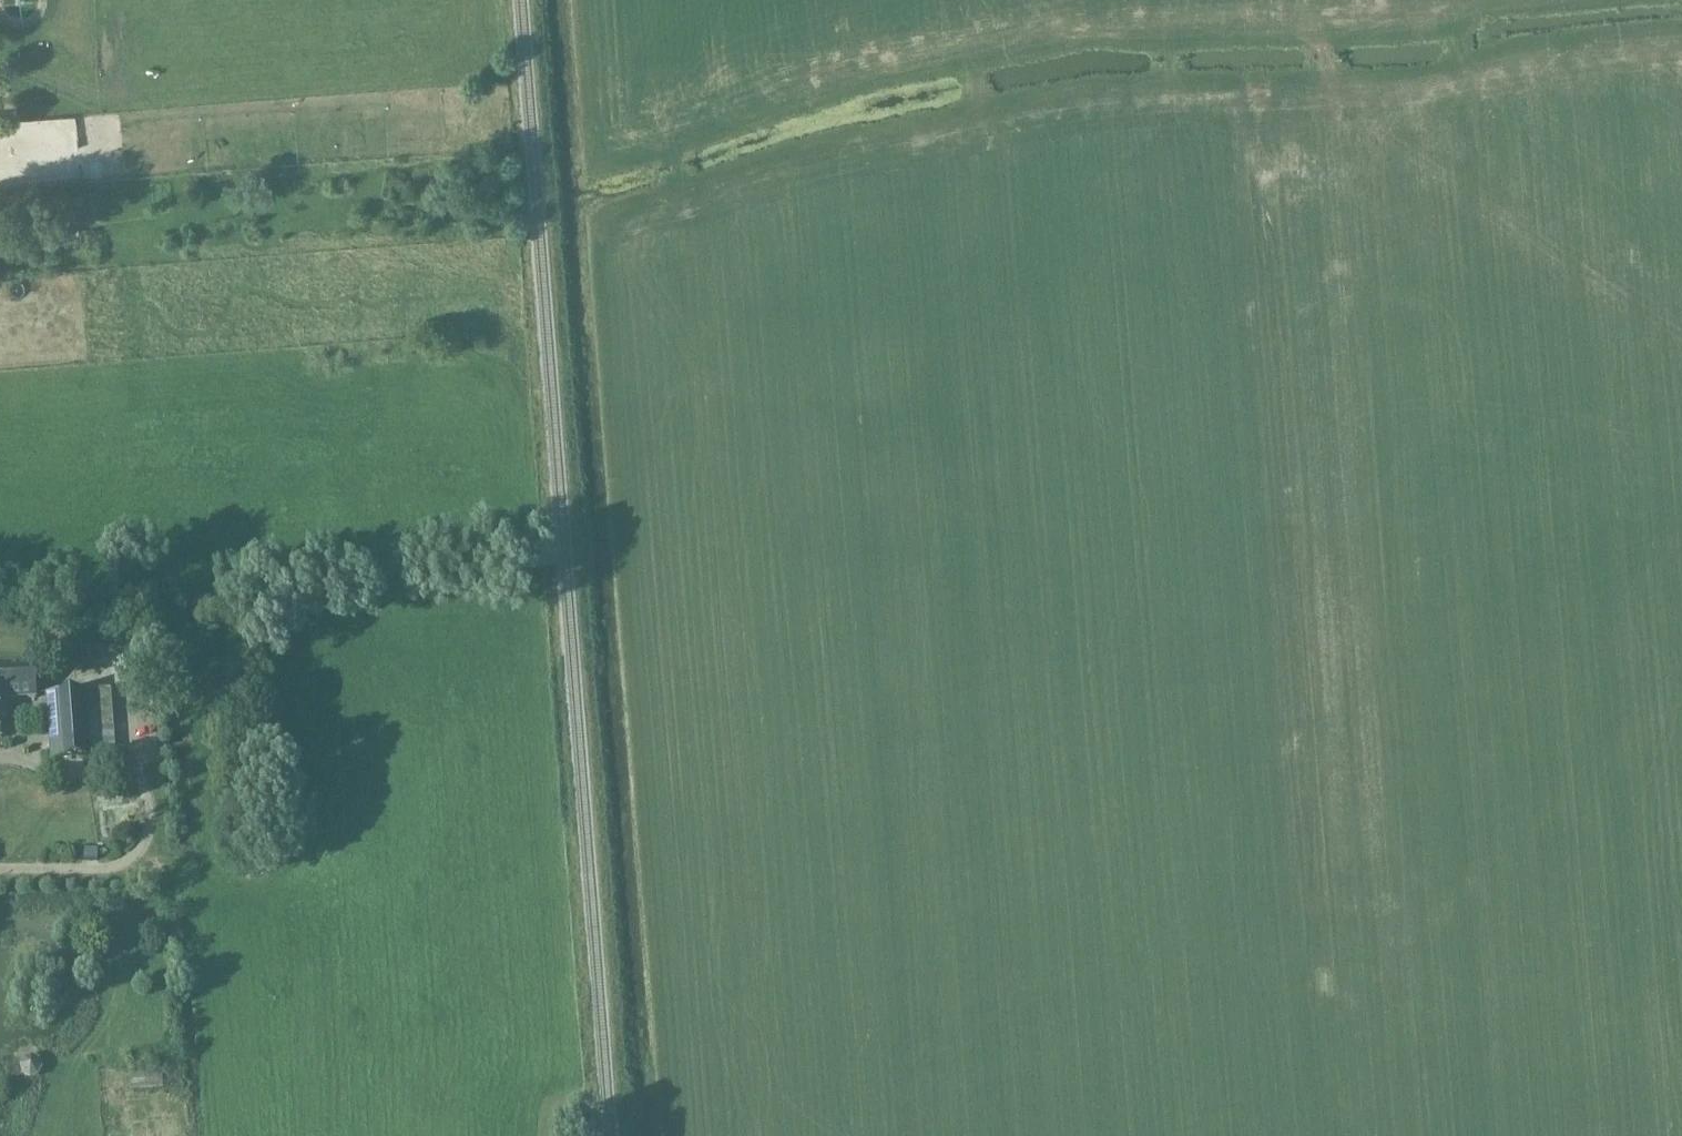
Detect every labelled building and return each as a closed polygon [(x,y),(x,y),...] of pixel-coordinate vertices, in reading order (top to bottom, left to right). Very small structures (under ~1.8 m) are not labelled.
[(6,699),(37,697),(35,657),(29,657),(30,663),(0,665),(0,737),(1,737),(0,717),(7,717),(6,699)] [(116,753),(111,690),(87,692),(54,694),(58,760),(91,757),(91,755),(116,753)]
